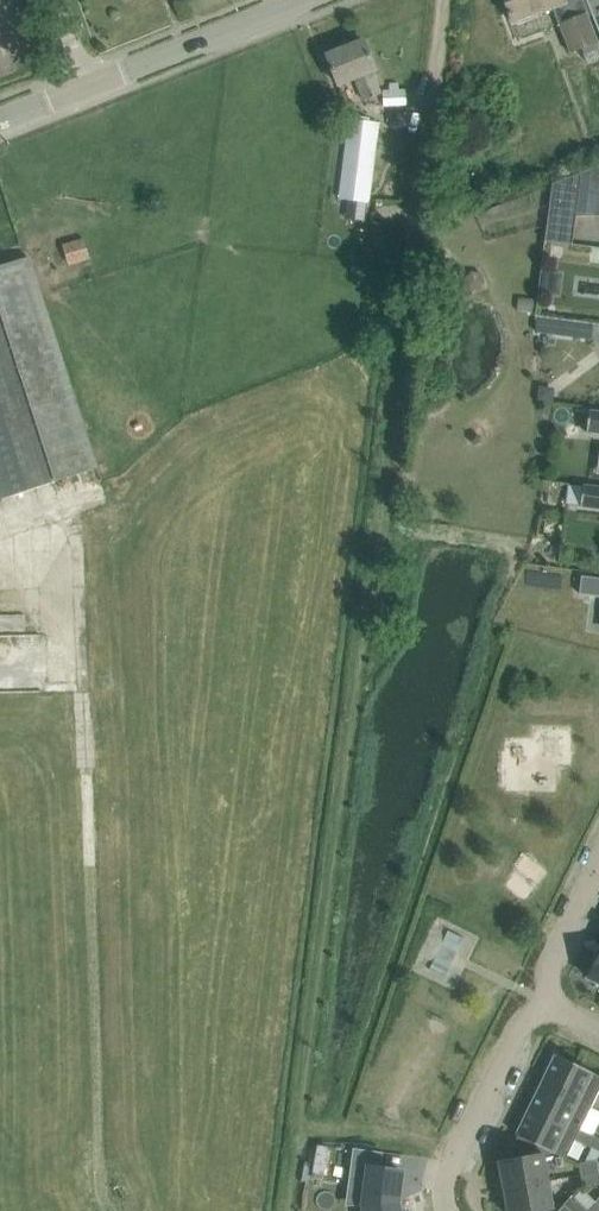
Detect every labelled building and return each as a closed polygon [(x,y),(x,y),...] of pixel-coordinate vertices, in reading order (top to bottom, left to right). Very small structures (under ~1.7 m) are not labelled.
[(509,12),(507,13),(509,18),(511,17),(513,22),(515,21),(517,24),(534,18),(533,14),(552,6),(570,54),(582,50),(587,63),(598,58),(598,53),(598,49),(597,44),(585,14),(570,20),(563,1),(564,0),(563,0),(504,0),(509,12)] [(598,33),(598,0),(586,0),(598,33)] [(363,40),(326,55),(335,77),(338,85),(355,78),(365,103),(382,95),(372,71),(375,70),(363,40)] [(389,89),(383,90),(383,105),(406,104),(406,89),(399,89),(398,82),(389,83),(389,89)] [(391,112),(390,127),(405,128),(406,113),(391,112)] [(349,119),(339,199),(349,200),(367,202),(378,122),(349,119)] [(576,216),(598,216),(598,166),(582,171),(576,216)] [(553,182),(544,240),(572,244),(576,216),(582,171),(553,182)] [(65,265),(85,259),(79,239),(59,246),(65,265)] [(36,254),(0,266),(0,500),(106,466),(36,254)] [(556,294),(556,268),(540,268),(539,294),(556,294)] [(536,317),(534,332),(592,339),(594,324),(536,317)] [(554,387),(539,386),(537,402),(552,404),(554,387)] [(589,409),(586,432),(598,434),(598,411),(589,409)] [(583,485),(580,506),(598,508),(598,487),(583,485)] [(582,576),(579,594),(598,596),(598,578),(582,576)] [(588,978),(596,982),(594,987),(598,989),(598,956),(588,978)] [(598,1090),(598,1075),(556,1054),(541,1083),(591,1107),(598,1090)] [(580,1129),(591,1107),(541,1083),(528,1111),(577,1135),(580,1129)] [(575,1139),(577,1135),(528,1111),(516,1135),(518,1136),(506,1159),(506,1160),(543,1154),(543,1155),(553,1153),(565,1159),(575,1139)] [(592,1148),(597,1137),(580,1129),(577,1135),(575,1139),(592,1148)] [(348,1186),(364,1189),(363,1205),(364,1210),(400,1210),(398,1202),(402,1171),(381,1168),(369,1167),(371,1150),(353,1148),(348,1186)] [(548,1181),(543,1155),(543,1154),(506,1160),(506,1159),(499,1161),(504,1189),(548,1181)] [(581,1175),(598,1172),(597,1160),(579,1163),(581,1175)] [(598,1183),(598,1172),(581,1175),(583,1186),(598,1183)] [(552,1207),(548,1181),(504,1189),(508,1210),(535,1210),(552,1208),(552,1207)] [(587,1210),(572,1195),(563,1205),(552,1207),(552,1208),(535,1210),(589,1210),(587,1210)] [(587,1210),(589,1210),(598,1210),(598,1197),(587,1210)]
